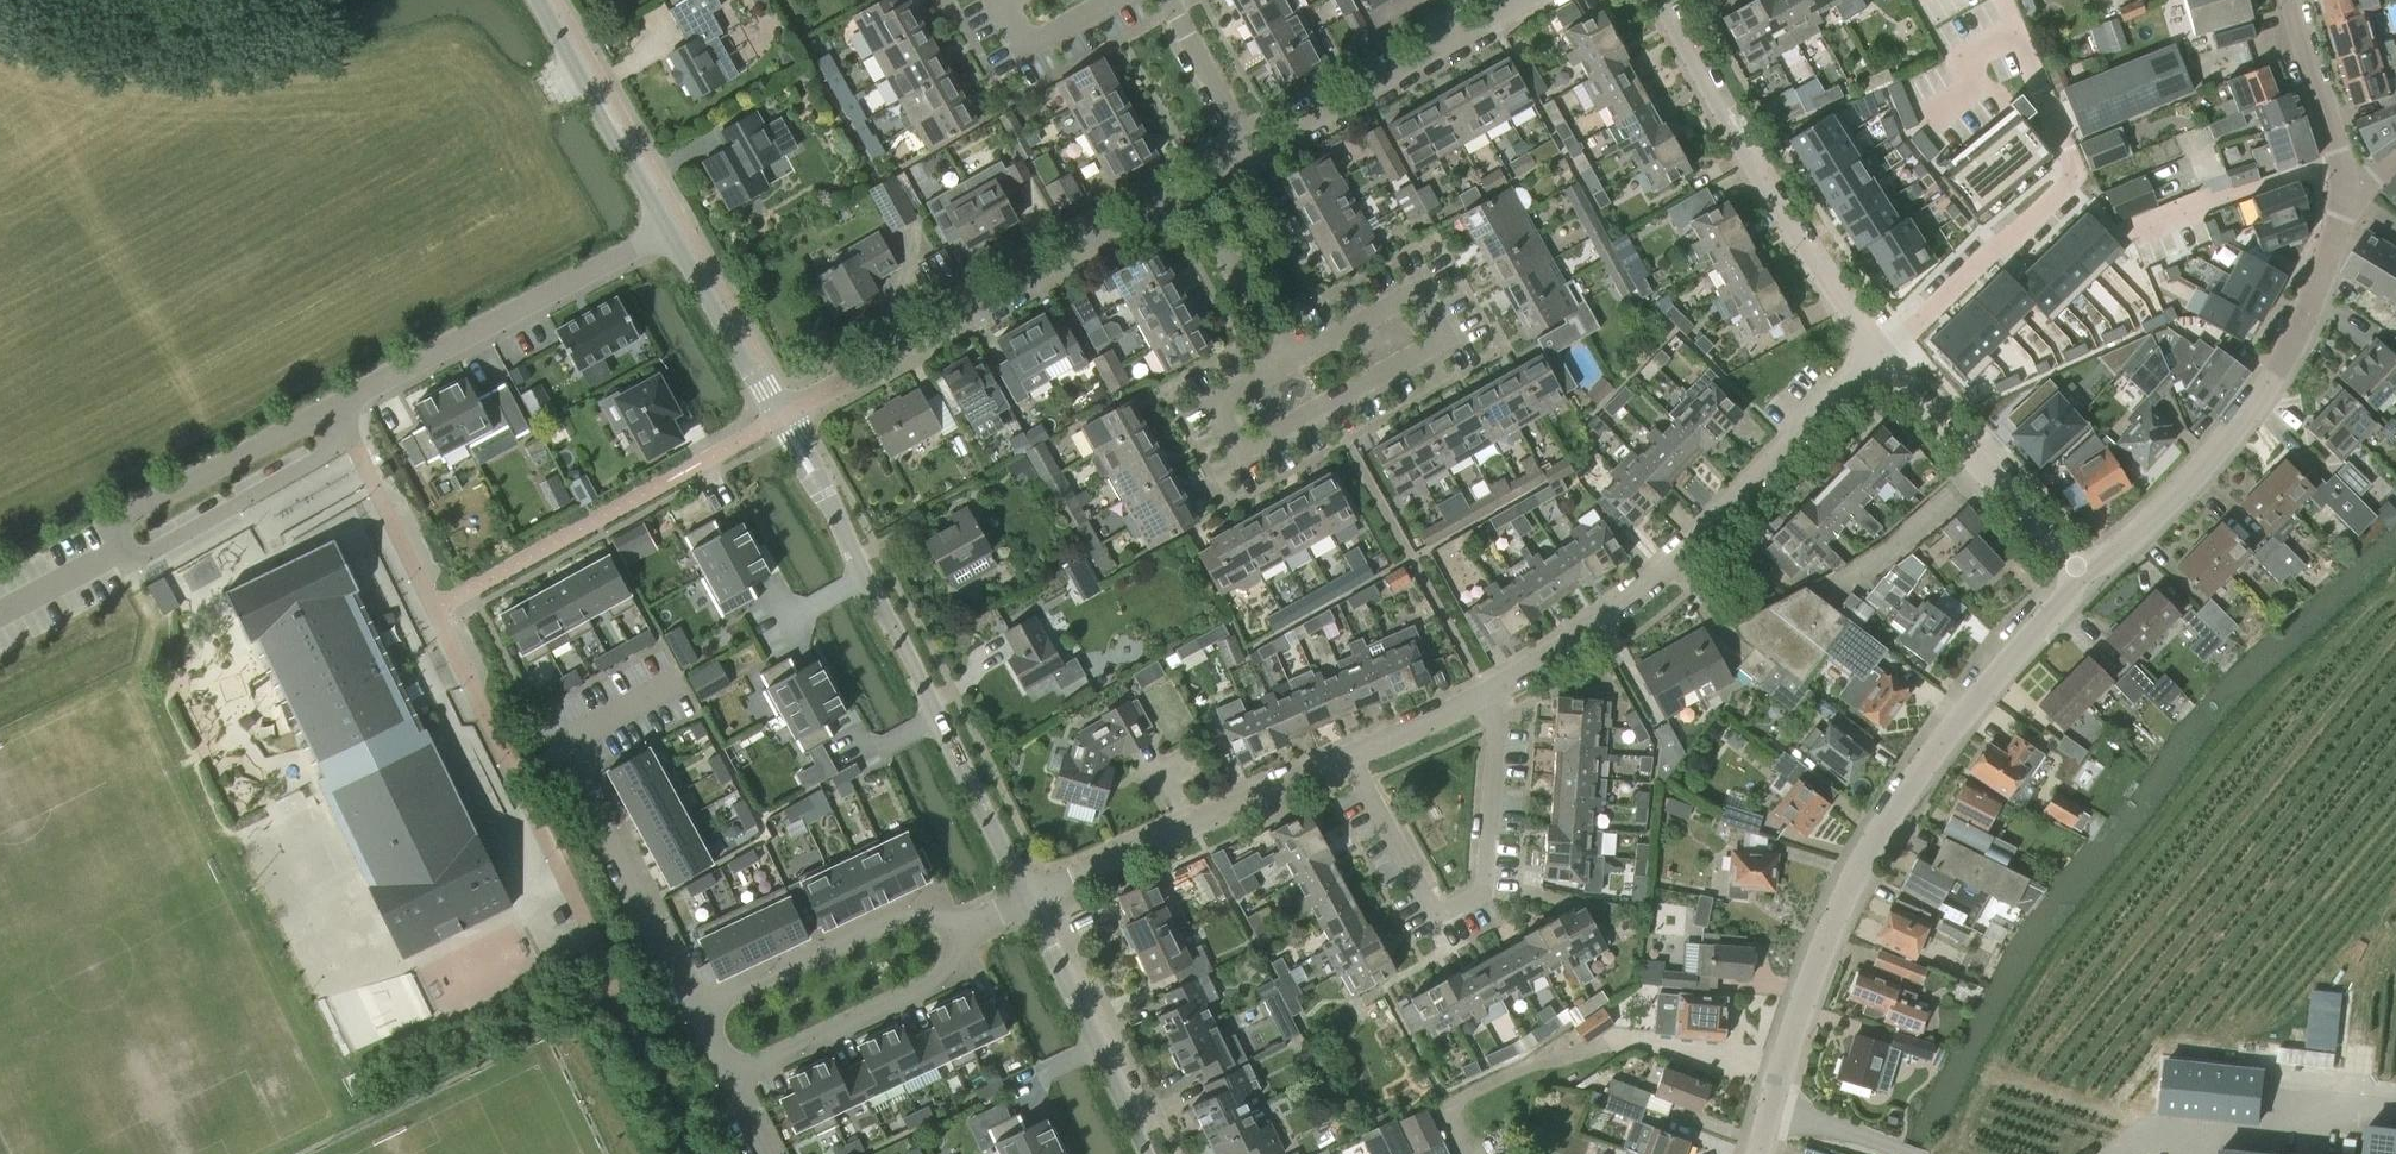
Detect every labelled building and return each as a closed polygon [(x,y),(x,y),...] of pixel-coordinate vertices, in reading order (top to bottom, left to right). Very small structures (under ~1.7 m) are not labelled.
[(737,76),(716,38),(724,33),(713,14),(718,11),(720,2),(719,0),(688,0),(670,10),(689,44),(670,55),(678,69),(673,72),(681,85),(685,82),(695,99),(737,76)] [(757,8),(770,1),(769,0),(752,0),(757,8)] [(899,9),(894,0),(884,0),(854,17),(874,54),(922,26),(909,3),(899,9)] [(1240,14),(1264,0),(1232,0),(1240,14)] [(1291,0),(1264,0),(1240,14),(1253,37),(1298,12),(1291,0)] [(1337,5),(1344,17),(1358,9),(1352,0),(1345,0),(1337,5)] [(1375,26),(1399,12),(1392,0),(1360,0),(1375,26)] [(1399,12),(1421,0),(1392,0),(1399,12)] [(1744,4),(1770,49),(1774,56),(1797,44),(1772,0),(1750,0),(1744,4)] [(1797,44),(1819,32),(1815,26),(1816,25),(1801,0),(1772,0),(1797,44)] [(1816,25),(1821,22),(1817,14),(1833,5),(1831,0),(1801,0),(1816,25)] [(2145,13),(2140,0),(2118,9),(2123,22),(2145,13)] [(2185,10),(2220,0),(2182,0),(2185,10)] [(2234,29),(2236,37),(2252,28),(2248,16),(2251,16),(2246,0),(2220,0),(2185,10),(2192,33),(2208,28),(2211,36),(2234,29)] [(2329,25),(2368,11),(2367,9),(2382,4),(2380,0),(2321,0),(2329,25)] [(1580,16),(1572,3),(1555,13),(1562,26),(1580,16)] [(1770,49),(1744,4),(1721,17),(1747,62),(1754,61),(1761,57),(1764,53),(1770,49)] [(1367,27),(1358,10),(1348,15),(1345,17),(1354,34),(1367,27)] [(1575,55),(1614,33),(1601,11),(1563,32),(1572,49),(1564,54),(1568,60),(1575,55)] [(2329,25),(2339,57),(2379,44),(2374,29),(2377,24),(2375,17),(2369,14),(2368,11),(2329,25)] [(1311,36),(1298,12),(1253,37),(1266,61),(1311,36)] [(2089,28),(2098,57),(2127,48),(2117,19),(2089,28)] [(922,26),(874,54),(888,78),(936,50),(922,26)] [(1575,55),(1568,60),(1571,66),(1579,61),(1588,78),(1626,56),(1614,33),(1575,55)] [(1327,74),(1331,71),(1311,36),(1266,61),(1280,85),(1313,67),(1319,77),(1327,73),(1327,74)] [(2347,82),(2395,66),(2395,48),(2394,40),(2379,45),(2379,44),(2339,57),(2347,82)] [(2051,43),(2041,46),(2045,59),(2055,55),(2051,43)] [(2062,67),(2048,73),(2056,92),(2062,90),(2081,136),(2193,91),(2173,43),(2069,85),(2062,67)] [(901,101),(949,74),(936,50),(888,78),(901,101)] [(1627,57),(1626,56),(1588,78),(1598,95),(1590,99),(1593,104),(1601,100),(1636,80),(1624,59),(1627,57)] [(1482,72),(1507,117),(1531,103),(1507,58),(1482,72)] [(1101,59),(1093,64),(1057,85),(1071,109),(1115,84),(1101,59)] [(1529,83),(1540,76),(1532,63),(1521,69),(1529,83)] [(2214,86),(2226,116),(2241,110),(2241,109),(2276,96),(2264,65),(2263,66),(2247,72),(2226,80),(2226,82),(2214,86)] [(2390,79),(2395,77),(2395,66),(2347,82),(2354,106),(2384,97),(2389,108),(2395,105),(2395,90),(2394,91),(2390,79)] [(1873,75),(1878,86),(1892,80),(1887,69),(1873,75)] [(1482,72),(1459,85),(1484,130),(1507,117),(1482,72)] [(827,81),(841,104),(853,98),(839,74),(827,81)] [(905,131),(914,125),(963,98),(949,74),(901,101),(908,115),(899,120),(905,131)] [(1873,75),(1859,81),(1864,92),(1878,86),(1873,75)] [(1540,76),(1529,83),(1536,96),(1548,90),(1540,76)] [(1613,122),(1649,102),(1636,80),(1601,100),(1593,104),(1597,110),(1604,106),(1613,122)] [(1900,81),(1887,86),(1890,95),(1903,90),(1900,81)] [(1085,133),(1093,128),(1129,108),(1115,84),(1071,109),(1085,133)] [(1459,85),(1435,99),(1460,143),(1484,130),(1459,85)] [(1824,91),(1829,102),(1843,96),(1838,85),(1824,91)] [(1880,89),(1871,93),(1877,106),(1886,103),(1880,89)] [(2292,89),(2276,96),(2241,109),(2241,110),(2226,116),(2207,124),(2212,137),(2246,124),(2242,115),(2254,110),(2262,131),(2302,116),(2292,89)] [(1903,90),(1890,95),(1894,104),(1907,99),(1903,90)] [(1809,97),(1814,109),(1829,102),(1824,91),(1809,97)] [(1941,176),(1940,177),(1974,219),(1976,218),(1975,217),(1985,209),(1996,200),(2010,189),(2021,179),(2028,174),(2040,164),(2049,157),(2050,158),(2051,157),(2022,121),(2029,116),(2034,112),(2019,94),(2014,99),(2008,104),(2012,109),(2017,116),(1948,172),(1942,177),(1941,176)] [(855,127),(862,123),(865,122),(866,121),(853,98),(841,104),(855,127)] [(914,125),(928,149),(976,122),(963,98),(914,125)] [(1437,156),(1460,143),(1435,99),(1411,112),(1437,156)] [(1907,99),(1894,104),(1898,113),(1911,107),(1907,99)] [(1542,106),(1554,127),(1564,122),(1552,101),(1542,106)] [(1649,102),(1613,122),(1622,138),(1615,142),(1616,144),(1619,149),(1661,124),(1649,102)] [(1790,119),(1805,113),(1800,102),(1785,108),(1790,119)] [(2378,161),(2395,148),(2395,105),(2389,108),(2359,120),(2378,161)] [(1911,107),(1898,113),(1901,121),(1914,116),(1911,107)] [(1093,128),(1085,133),(1098,156),(1142,131),(1129,108),(1093,128)] [(1023,136),(1009,111),(998,117),(1012,143),(1023,137),(1023,136)] [(1411,112),(1388,125),(1412,170),(1437,156),(1411,112)] [(703,163),(728,210),(768,188),(757,170),(782,156),(758,113),(718,135),(727,150),(703,163)] [(1830,114),(1789,139),(1803,162),(1844,136),(1830,114)] [(1914,116),(1901,121),(1905,130),(1918,125),(1914,116)] [(2302,116),(2262,131),(2267,144),(2251,150),(2257,168),(2273,162),(2277,172),(2316,157),(2310,142),(2306,143),(2298,119),(2301,118),(2301,119),(2302,118),(2302,116)] [(1891,117),(1878,122),(1882,131),(1895,126),(1891,117)] [(865,122),(862,123),(855,127),(868,151),(881,144),(876,134),(873,136),(865,122)] [(1564,122),(1554,127),(1566,149),(1577,143),(1564,122)] [(1639,167),(1676,146),(1664,123),(1661,124),(1619,149),(1622,155),(1629,150),(1639,167)] [(1365,132),(1378,156),(1392,148),(1379,124),(1365,132)] [(1895,126),(1882,131),(1886,140),(1899,134),(1895,126)] [(2114,128),(2082,140),(2079,141),(2090,171),(2123,158),(2126,157),(2114,128)] [(1156,155),(1142,131),(1098,156),(1112,181),(1156,155)] [(1921,131),(1910,140),(1916,147),(1927,138),(1921,131)] [(1844,136),(1803,162),(1817,183),(1857,158),(1844,136)] [(1023,137),(1012,143),(1021,159),(1023,161),(1033,155),(1023,137)] [(1927,138),(1916,147),(1922,154),(1933,145),(1927,138)] [(1902,142),(1895,148),(1904,159),(1911,153),(1902,142)] [(1566,149),(1579,172),(1589,166),(1577,143),(1566,149)] [(886,154),(881,144),(868,151),(873,161),(886,154)] [(1619,149),(1616,144),(1601,152),(1604,157),(1619,149)] [(1933,145),(1922,154),(1928,162),(1939,153),(1933,145)] [(1528,153),(1536,167),(1547,161),(1538,146),(1528,153)] [(1676,146),(1639,167),(1652,190),(1689,169),(1676,146)] [(1392,148),(1378,156),(1392,180),(1406,172),(1392,148)] [(1536,167),(1528,153),(1509,165),(1516,177),(1536,167)] [(1295,203),(1340,178),(1327,154),(1281,179),(1295,203)] [(1044,187),(1059,179),(1046,155),(1032,163),(1044,187)] [(1564,157),(1553,164),(1559,175),(1570,168),(1564,157)] [(1857,158),(1817,183),(1831,205),(1871,179),(1857,158)] [(1001,160),(963,182),(970,195),(992,235),(1017,221),(1008,204),(1021,197),(1015,186),(1032,176),(1023,161),(1021,159),(1005,168),(1001,160)] [(1919,162),(1911,168),(1920,179),(1927,173),(1919,162)] [(1587,186),(1592,195),(1603,189),(1612,183),(1606,174),(1596,179),(1589,166),(1579,172),(1587,186)] [(1074,216),(1067,205),(1083,196),(1070,172),(1059,179),(1044,187),(1063,221),(1074,216)] [(1488,193),(1506,183),(1500,172),(1482,182),(1488,193)] [(921,205),(903,173),(871,191),(891,227),(912,216),(910,211),(921,205)] [(1927,173),(1920,179),(1929,190),(1936,184),(1927,173)] [(2103,190),(2116,219),(2151,205),(2149,199),(2138,175),(2132,178),(2103,190)] [(2383,188),(2395,199),(2395,176),(2383,188)] [(1295,203),(1308,227),(1353,202),(1340,178),(1295,203)] [(1871,179),(1831,205),(1844,227),(1876,207),(1885,201),(1871,179)] [(968,248),(992,235),(970,195),(963,182),(925,203),(945,239),(958,231),(968,248)] [(1563,191),(1575,213),(1590,204),(1578,182),(1563,191)] [(2297,182),(2252,198),(2260,223),(2297,210),(2306,207),(2297,182)] [(1418,196),(1415,191),(1411,183),(1393,193),(1401,206),(1418,196)] [(1416,191),(1415,191),(1418,196),(1427,211),(1440,204),(1428,184),(1416,191)] [(1461,214),(1475,238),(1523,211),(1527,208),(1530,204),(1530,199),(1525,191),(1521,188),(1516,188),(1512,190),(1509,187),(1482,202),(1467,211),(1461,214)] [(1459,197),(1467,211),(1482,202),(1475,188),(1459,197)] [(1603,189),(1592,195),(1599,209),(1610,202),(1603,189)] [(1427,211),(1418,196),(1401,206),(1409,221),(1427,211)] [(1690,243),(1694,250),(1739,224),(1726,201),(1689,223),(1698,239),(1690,243)] [(1876,207),(1844,227),(1858,249),(1866,244),(1899,223),(1885,201),(1876,207)] [(1308,227),(1321,251),(1366,226),(1353,202),(1308,227)] [(1951,202),(1944,208),(1953,219),(1960,213),(1951,202)] [(1590,204),(1575,213),(1576,215),(1588,236),(1603,228),(1590,204)] [(2260,223),(2252,226),(2260,251),(2288,241),(2289,246),(2300,242),(2298,238),(2305,235),(2297,210),(2260,223)] [(1488,262),(1536,235),(1523,211),(1475,238),(1488,262)] [(2086,213),(2071,227),(2103,259),(2117,245),(2118,246),(2119,245),(2086,211),(2085,212),(2086,213)] [(830,213),(814,223),(820,233),(836,224),(830,213)] [(1960,213),(1953,219),(1962,230),(1969,224),(1960,213)] [(1899,223),(1866,244),(1880,265),(1920,240),(1907,218),(1899,223)] [(2213,219),(2204,223),(2209,235),(2218,231),(2213,219)] [(1739,224),(1694,250),(1697,255),(1704,251),(1714,268),(1752,246),(1739,224)] [(1321,251),(1335,276),(1380,250),(1366,226),(1321,251)] [(2071,227),(2057,241),(2094,279),(2109,265),(2103,259),(2071,227)] [(1588,236),(1601,260),(1615,252),(1610,243),(1611,242),(1603,228),(1588,236)] [(2230,228),(2220,231),(2224,243),(2234,240),(2230,228)] [(2367,229),(2341,271),(2390,301),(2395,293),(2383,286),(2393,270),(2382,263),(2393,245),(2367,229)] [(2218,232),(2209,236),(2213,247),(2223,244),(2218,232)] [(878,235),(835,260),(838,267),(815,280),(835,315),(875,292),(871,283),(897,268),(878,235)] [(1501,286),(1550,258),(1536,235),(1488,262),(1501,286)] [(1615,252),(1633,285),(1645,278),(1621,237),(1617,239),(1611,242),(1610,243),(1615,252)] [(1920,240),(1880,265),(1894,287),(1898,285),(1901,289),(1910,283),(1908,279),(1934,262),(1920,240)] [(2057,241),(2043,255),(2080,293),(2094,279),(2057,241)] [(2393,245),(2382,263),(2393,270),(2383,286),(2395,293),(2390,301),(2395,304),(2395,247),(2393,245)] [(1384,257),(1391,253),(1387,246),(1380,250),(1384,257)] [(1752,246),(1714,268),(1723,283),(1715,288),(1719,295),(1764,269),(1763,268),(1761,270),(1750,250),(1753,248),(1752,246)] [(1157,251),(1112,276),(1104,280),(1110,291),(1119,287),(1126,300),(1170,274),(1157,251)] [(2241,253),(2229,275),(2272,299),(2284,276),(2285,277),(2286,275),(2251,256),(2241,251),(2240,252),(2241,253)] [(1636,289),(1633,285),(1615,252),(1601,260),(1621,297),(1636,289)] [(2043,255),(2028,269),(2065,307),(2080,293),(2043,255)] [(1515,310),(1563,282),(1550,258),(1501,286),(1515,310)] [(2176,265),(2164,270),(2168,279),(2180,275),(2176,265)] [(1764,269),(1719,295),(1722,301),(1729,297),(1739,313),(1776,291),(1764,269)] [(2002,271),(1988,285),(2019,317),(2020,316),(2033,304),(2033,303),(2014,283),(2015,282),(2010,277),(2002,269),(2001,270),(2002,271)] [(2015,282),(2014,283),(2033,303),(2033,304),(2050,322),(2065,307),(2028,269),(2015,282)] [(1170,274),(1126,300),(1133,312),(1125,317),(1130,328),(1183,298),(1170,274)] [(2217,297),(2216,298),(2252,317),(2252,318),(2260,323),(2261,321),(2260,321),(2272,299),(2229,275),(2228,276),(2217,297)] [(1645,278),(1633,285),(1636,289),(1641,298),(1652,291),(1645,278)] [(1563,282),(1515,310),(1528,333),(1576,306),(1563,282)] [(1973,298),(2008,334),(2007,335),(2010,338),(2026,322),(2020,316),(2019,317),(1988,285),(1974,298),(1973,298)] [(1776,291),(1739,313),(1752,336),(1776,322),(1790,314),(1776,291)] [(2196,315),(2195,316),(2240,341),(2241,340),(2240,339),(2252,318),(2252,317),(2216,298),(2217,297),(2209,292),(2208,293),(2209,294),(2197,316),(2196,315)] [(1071,305),(1082,324),(1093,318),(1097,316),(1085,294),(1070,303),(1071,305)] [(640,337),(618,297),(556,331),(578,371),(640,337)] [(1183,298),(1130,328),(1131,328),(1139,323),(1152,346),(1197,321),(1183,298)] [(1973,300),(1952,320),(1986,355),(1987,354),(2007,335),(2008,334),(1973,298),(1972,299),(1973,300)] [(1663,313),(1674,324),(1683,315),(1672,305),(1663,313)] [(2171,306),(2162,311),(2163,313),(2167,322),(2177,318),(2171,306)] [(2163,313),(2152,318),(2156,328),(2167,322),(2163,313)] [(1043,314),(1020,327),(1042,367),(1056,359),(1061,367),(1070,362),(1075,370),(1087,364),(1071,335),(1059,342),(1043,314)] [(1683,315),(1674,324),(1686,335),(1694,326),(1683,315)] [(1110,340),(1097,316),(1093,318),(1082,324),(1095,348),(1110,340)] [(2152,318),(2140,324),(2145,333),(2156,328),(2152,318)] [(1930,339),(1929,341),(1942,354),(1939,357),(1948,366),(1951,363),(1970,383),(1993,360),(1987,354),(1986,355),(1952,320),(1931,340),(1930,339)] [(1197,321),(1152,346),(1166,371),(1211,346),(1197,321)] [(1776,322),(1768,327),(1774,338),(1782,333),(1776,322)] [(2123,325),(2111,330),(2115,340),(2127,335),(2123,325)] [(1029,397),(1027,393),(1049,380),(1042,367),(1020,327),(996,340),(1012,368),(1000,375),(1016,404),(1029,397)] [(2164,329),(2171,347),(2190,360),(2194,367),(2213,381),(2210,386),(2228,401),(2249,373),(2216,348),(2215,349),(2211,345),(2210,347),(2198,338),(2193,345),(2170,327),(2164,329)] [(2154,339),(2171,379),(2179,376),(2184,388),(2219,414),(2228,401),(2210,386),(2213,381),(2194,367),(2190,360),(2171,347),(2164,329),(2151,333),(2154,339)] [(2111,330),(2100,335),(2104,345),(2115,340),(2111,330)] [(1694,343),(1705,354),(1713,345),(1702,334),(1694,343)] [(1546,357),(1542,359),(1540,355),(1516,369),(1541,413),(1565,400),(1550,373),(1565,365),(1548,336),(1538,342),(1546,357)] [(2141,337),(2102,355),(2111,375),(2142,340),(2141,337)] [(2358,357),(2392,391),(2393,390),(2395,393),(2395,346),(2391,351),(2377,338),(2358,357)] [(2167,385),(2171,379),(2154,339),(2149,346),(2153,349),(2127,378),(2146,395),(2155,403),(2158,405),(2172,390),(2167,385)] [(2084,343),(2073,348),(2077,357),(2088,352),(2084,343)] [(2073,348),(2061,353),(2065,363),(2077,357),(2073,348)] [(1092,359),(1101,375),(1119,365),(1110,349),(1092,359)] [(1661,349),(1650,360),(1659,369),(1670,358),(1661,349)] [(2392,391),(2358,357),(2340,376),(2374,409),(2392,391)] [(966,358),(941,372),(971,424),(972,423),(980,437),(1003,423),(998,414),(1011,407),(983,359),(971,366),(966,358)] [(1659,369),(1650,360),(1639,371),(1648,380),(1659,369)] [(2045,360),(2034,366),(2038,375),(2050,370),(2045,360)] [(1128,381),(1119,365),(1101,375),(1109,391),(1128,381)] [(520,368),(510,373),(516,383),(525,378),(520,368)] [(1683,393),(1686,396),(1722,432),(1741,413),(1721,392),(1726,386),(1708,368),(1683,393)] [(1522,436),(1517,427),(1541,413),(1516,369),(1492,382),(1522,436)] [(2016,374),(2005,379),(2009,388),(2021,383),(2016,374)] [(658,376),(616,399),(648,457),(682,439),(670,418),(679,413),(658,376)] [(1586,394),(1597,405),(1614,388),(1603,377),(1586,394)] [(467,442),(466,442),(468,447),(508,426),(515,439),(529,431),(531,430),(506,383),(504,384),(505,384),(492,391),(490,392),(478,399),(467,378),(466,379),(456,384),(455,382),(439,390),(467,442)] [(2005,379),(1994,384),(1998,393),(2009,388),(2005,379)] [(2016,430),(2013,433),(2038,461),(2080,423),(2055,395),(2058,393),(2046,380),(2026,398),(2037,411),(2016,430)] [(1468,395),(1494,440),(1508,432),(1513,441),(1522,436),(1492,382),(1468,395)] [(539,423),(560,414),(546,383),(525,393),(539,423)] [(1625,386),(1614,397),(1623,405),(1634,394),(1625,386)] [(2335,399),(2325,409),(2360,442),(2378,423),(2341,386),(2331,396),(2335,399)] [(442,455),(466,442),(467,442),(439,390),(424,398),(425,401),(416,406),(415,405),(414,406),(425,426),(411,434),(412,435),(425,461),(427,464),(428,463),(428,462),(440,456),(441,456),(442,456),(442,455)] [(889,454),(938,427),(918,391),(870,418),(889,454)] [(1103,391),(1092,397),(1099,409),(1110,403),(1103,391)] [(1445,409),(1470,454),(1494,440),(1468,395),(1445,409)] [(2155,403),(2146,395),(2125,419),(2133,426),(2120,442),(2147,466),(2172,437),(2162,428),(2166,424),(2157,416),(2160,413),(2152,406),(2155,403)] [(1668,414),(1673,420),(1704,451),(1722,432),(1686,396),(1668,414)] [(1623,405),(1614,397),(1603,408),(1612,416),(1623,405)] [(1130,400),(1093,421),(1081,427),(1095,452),(1144,425),(1130,400)] [(1421,422),(1446,467),(1470,454),(1445,409),(1421,422)] [(2341,461),(2360,442),(2325,409),(2307,428),(2341,461)] [(1607,426),(1596,415),(1587,424),(1598,435),(1607,426)] [(2391,418),(2385,424),(2395,434),(2395,422),(2391,418)] [(1703,451),(1704,451),(1673,420),(1661,432),(1655,426),(1649,432),(1684,467),(1701,449),(1703,451)] [(1397,435),(1423,480),(1446,467),(1421,422),(1397,435)] [(2385,424),(2378,432),(2392,445),(2395,440),(2395,434),(2385,424)] [(1044,425),(1027,435),(1035,449),(1052,439),(1044,425)] [(1095,452),(1108,475),(1157,448),(1144,425),(1095,452)] [(1860,444),(1912,495),(1917,490),(1897,471),(1911,456),(1879,425),(1860,444)] [(1010,439),(1019,454),(1032,447),(1024,432),(1010,439)] [(1637,456),(1669,487),(1670,486),(1667,483),(1684,467),(1649,432),(1644,437),(1651,443),(1637,456)] [(416,466),(425,461),(412,435),(403,440),(416,466)] [(1373,449),(1398,494),(1423,480),(1397,435),(1373,449)] [(1912,495),(1860,444),(1842,463),(1874,494),(1887,480),(1908,500),(1912,495)] [(1044,445),(1033,451),(1049,478),(1060,472),(1044,445)] [(1170,472),(1157,448),(1108,475),(1121,499),(1170,472)] [(2107,449),(2069,473),(2090,505),(2127,482),(2107,449)] [(1632,451),(1613,469),(1651,506),(1669,487),(1637,456),(1632,451)] [(1025,455),(1005,466),(1018,489),(1038,477),(1025,455)] [(1542,472),(1541,469),(1533,456),(1521,463),(1528,476),(1517,482),(1523,493),(1547,480),(1542,472)] [(1566,459),(1542,472),(1547,480),(1549,484),(1561,478),(1573,471),(1571,468),(1566,459)] [(1571,468),(1573,471),(1577,478),(1591,470),(1585,459),(1571,468)] [(2324,482),(2312,469),(2302,479),(2284,460),(2261,483),(2290,511),(2307,494),(2320,508),(2325,504),(2356,535),(2376,516),(2334,473),(2324,482)] [(2336,473),(2360,496),(2371,484),(2347,461),(2336,473)] [(388,463),(386,464),(379,468),(385,478),(391,475),(394,474),(388,463)] [(1874,494),(1842,463),(1841,464),(1843,466),(1826,483),(1877,532),(1881,527),(1861,507),(1874,494)] [(1632,525),(1651,506),(1613,469),(1609,473),(1615,479),(1601,494),(1632,525)] [(1061,502),(1073,495),(1060,472),(1049,478),(1056,492),(1061,502)] [(1170,472),(1121,499),(1129,513),(1122,517),(1128,527),(1184,496),(1170,472)] [(1355,518),(1329,473),(1304,487),(1330,532),(1355,518)] [(568,485),(579,506),(596,497),(584,476),(568,485)] [(563,477),(549,484),(560,507),(574,500),(563,477)] [(1561,478),(1549,484),(1548,485),(1554,497),(1567,489),(1561,478)] [(1489,488),(1492,494),(1499,506),(1523,493),(1517,482),(1517,481),(1506,487),(1503,481),(1489,488)] [(1877,532),(1826,483),(1810,500),(1807,499),(1806,500),(1838,530),(1851,517),(1872,537),(1877,532)] [(2261,546),(2288,573),(2293,578),(2306,566),(2282,542),(2287,537),(2285,534),(2300,520),(2290,511),(2261,483),(2240,504),(2271,536),(2261,546)] [(1531,509),(1554,497),(1548,485),(1534,493),(1525,498),(1531,509)] [(1330,532),(1304,487),(1281,500),(1306,545),(1330,532)] [(1500,507),(1499,506),(1492,494),(1468,507),(1476,521),(1500,507)] [(1086,519),(1073,495),(1061,502),(1069,515),(1075,525),(1086,519)] [(1134,538),(1141,534),(1148,547),(1197,520),(1184,496),(1128,527),(1134,538)] [(1508,522),(1531,509),(1525,498),(1502,511),(1508,522)] [(1306,545),(1281,500),(1257,513),(1283,559),(1306,545)] [(1788,518),(1838,567),(1845,563),(1825,544),(1838,530),(1806,500),(1788,518)] [(924,541),(943,575),(991,549),(967,506),(950,515),(955,524),(924,541)] [(1960,540),(1965,546),(1964,547),(1961,543),(1951,552),(1955,556),(1952,558),(1964,572),(1961,574),(1973,588),(1976,586),(1977,587),(2002,565),(1977,537),(1987,528),(1967,506),(1943,529),(1956,543),(1960,540)] [(1453,534),(1476,521),(1468,507),(1445,520),(1453,534)] [(1495,529),(1508,522),(1502,511),(1489,518),(1495,529)] [(1283,559),(1257,513),(1233,527),(1259,572),(1283,559)] [(1771,536),(1775,540),(1764,551),(1792,578),(1816,553),(1833,570),(1838,567),(1788,518),(1771,536)] [(693,551),(706,574),(707,576),(758,547),(749,532),(747,533),(741,524),(742,523),(741,522),(721,533),(714,521),(714,519),(684,536),(685,537),(692,549),(692,551),(693,551)] [(1083,539),(1089,549),(1101,543),(1086,519),(1075,525),(1083,539)] [(1453,534),(1445,520),(1419,534),(1427,548),(1453,534)] [(1580,524),(1574,527),(1603,572),(1626,557),(1601,520),(1585,531),(1580,524)] [(2220,523),(2199,545),(2228,573),(2249,551),(2220,523)] [(1209,540),(1212,546),(1197,554),(1219,593),(1236,584),(1237,587),(1242,588),(1247,587),(1254,583),(1258,579),(1260,574),(1258,572),(1259,572),(1233,527),(1209,540)] [(1573,539),(1557,549),(1582,586),(1603,572),(1574,527),(1568,531),(1573,539)] [(1472,529),(1458,536),(1464,547),(1477,540),(1472,529)] [(1464,547),(1458,536),(1444,543),(1450,554),(1464,547)] [(335,539),(225,592),(250,643),(260,639),(274,669),(305,654),(314,672),(340,658),(333,643),(365,627),(350,595),(359,590),(335,539)] [(1102,574),(1114,567),(1101,543),(1089,549),(1102,574)] [(2228,573),(2199,545),(2178,567),(2206,595),(2228,573)] [(2279,582),(2288,573),(2261,546),(2252,555),(2279,582)] [(707,576),(706,574),(701,577),(723,617),(722,617),(723,618),(758,599),(757,598),(756,598),(750,586),(770,575),(769,573),(769,574),(764,564),(766,562),(758,547),(707,576)] [(1509,568),(1515,578),(1540,615),(1541,614),(1538,611),(1559,597),(1532,557),(1525,547),(1519,551),(1524,558),(1509,568)] [(1537,553),(1532,557),(1559,597),(1580,583),(1582,586),(1557,549),(1542,559),(1537,553)] [(1886,578),(1906,594),(1917,579),(1927,567),(1911,554),(1895,565),(1886,578)] [(609,555),(587,567),(609,607),(607,608),(612,618),(636,605),(609,555)] [(195,589),(224,574),(215,558),(186,573),(195,589)] [(1084,561),(1070,570),(1078,583),(1092,575),(1084,561)] [(1366,561),(1351,569),(1359,584),(1374,576),(1366,561)] [(587,567),(565,579),(587,619),(588,618),(607,608),(609,607),(587,567)] [(1403,567),(1385,577),(1393,592),(1401,587),(1411,581),(1403,567)] [(1351,569),(1327,583),(1336,597),(1359,584),(1351,569)] [(147,584),(164,613),(180,603),(164,574),(147,584)] [(1495,581),(1489,585),(1518,629),(1540,615),(1515,578),(1500,588),(1495,581)] [(565,579),(544,591),(565,631),(570,641),(593,628),(588,618),(587,619),(565,579)] [(1892,606),(1899,598),(1878,581),(1870,591),(1892,606)] [(1327,583),(1304,596),(1312,611),(1336,597),(1327,583)] [(1360,591),(1366,602),(1380,594),(1374,583),(1360,591)] [(1496,644),(1518,629),(1489,585),(1483,589),(1488,596),(1472,607),(1496,644)] [(1742,638),(1752,646),(1786,671),(1799,682),(1823,652),(1854,676),(1860,680),(1871,666),(1884,648),(1859,629),(1836,611),(1803,586),(1735,622),(1742,638)] [(544,591),(522,603),(544,643),(545,641),(565,631),(544,591)] [(1352,609),(1366,602),(1360,591),(1347,599),(1352,609)] [(1885,616),(1892,606),(1870,591),(1864,600),(1885,616)] [(2153,591),(2105,638),(2129,662),(2176,615),(2153,591)] [(1836,611),(1859,629),(1873,609),(1850,592),(1836,611)] [(1304,596),(1280,610),(1288,624),(1312,611),(1304,596)] [(2200,609),(2213,621),(2228,635),(2237,626),(2210,599),(2200,609)] [(1905,602),(1899,611),(1944,644),(1953,633),(1950,631),(1956,623),(1928,601),(1919,613),(1905,602)] [(544,643),(522,603),(500,615),(527,664),(551,651),(545,641),(544,643)] [(1329,608),(1315,616),(1321,627),(1335,619),(1329,608)] [(2190,609),(2180,619),(2199,638),(2209,628),(2222,640),(2228,635),(2213,621),(2200,609),(2195,614),(2190,609)] [(1288,624),(1280,610),(1266,617),(1274,632),(1288,624)] [(1944,644),(1899,611),(1893,619),(1907,630),(1899,641),(1927,662),(1933,654),(1935,656),(1944,644)] [(393,612),(382,615),(384,625),(395,622),(393,612)] [(1033,615),(1004,631),(1017,655),(1009,660),(1024,687),(1050,673),(1059,691),(1085,677),(1075,659),(1063,666),(1047,637),(1046,638),(1033,615)] [(1315,616),(1292,629),(1298,640),(1321,627),(1315,616)] [(1223,623),(1209,631),(1215,642),(1229,634),(1223,623)] [(1429,681),(1412,642),(1419,639),(1413,625),(1382,638),(1387,651),(1387,652),(1405,692),(1429,681)] [(365,627),(333,643),(340,658),(363,703),(395,687),(365,627)] [(1702,628),(1669,647),(1692,687),(1692,688),(1698,698),(1716,688),(1732,680),(1702,628)] [(650,629),(637,636),(643,647),(656,640),(650,629)] [(1298,640),(1292,629),(1271,641),(1277,652),(1298,640)] [(1202,649),(1215,642),(1209,631),(1196,638),(1202,649)] [(1245,660),(1234,635),(1216,643),(1226,668),(1245,660)] [(1355,640),(1355,641),(1381,702),(1405,692),(1387,652),(1387,651),(1370,658),(1367,651),(1361,653),(1355,640)] [(1277,652),(1271,641),(1257,649),(1263,660),(1277,652)] [(1340,671),(1340,672),(1356,709),(1378,699),(1380,703),(1381,702),(1355,641),(1347,644),(1352,655),(1336,662),(1340,671)] [(699,659),(692,646),(676,655),(683,668),(699,659)] [(1769,693),(1786,671),(1752,646),(1736,667),(1769,693)] [(625,658),(619,647),(607,654),(612,665),(625,658)] [(1692,688),(1692,687),(1669,647),(1636,665),(1665,717),(1681,708),(1675,698),(1692,688)] [(1175,652),(1165,658),(1171,668),(1181,662),(1175,652)] [(305,654),(274,669),(314,750),(344,735),(314,672),(305,654)] [(612,665),(607,654),(594,661),(600,672),(612,665)] [(782,713),(833,685),(825,670),(822,671),(817,661),(818,661),(817,660),(796,671),(790,659),(790,658),(789,657),(760,673),(760,675),(761,674),(768,687),(762,690),(763,691),(778,717),(783,714),(782,713)] [(2087,657),(2063,681),(2086,704),(2110,680),(2087,657)] [(344,735),(314,750),(326,775),(318,779),(340,824),(446,772),(431,742),(423,746),(395,687),(363,703),(340,658),(314,672),(344,735)] [(1157,660),(1134,673),(1141,685),(1164,672),(1157,660)] [(2133,665),(2123,675),(2142,694),(2152,684),(2133,665)] [(1854,676),(1840,695),(1882,727),(1909,692),(1883,672),(1882,674),(1871,666),(1860,680),(1854,676)] [(1312,669),(1311,670),(1332,719),(1356,709),(1340,672),(1323,679),(1319,671),(1313,674),(1312,669)] [(1288,680),(1293,692),(1309,729),(1332,719),(1311,670),(1288,680)] [(577,671),(564,678),(570,688),(582,681),(577,671)] [(700,671),(689,677),(702,701),(713,695),(700,671)] [(1799,682),(1786,671),(1769,693),(1793,712),(1810,691),(1799,682)] [(2142,694),(2123,675),(2114,684),(2133,703),(2142,694)] [(564,678),(552,685),(557,695),(570,688),(564,678)] [(2086,704),(2063,681),(2039,704),(2062,728),(2086,704)] [(842,700),(833,685),(782,713),(783,714),(796,738),(795,738),(796,740),(803,752),(803,753),(811,749),(824,742),(833,737),(833,736),(832,736),(825,724),(846,712),(845,711),(839,702),(842,700)] [(1266,695),(1287,743),(1288,743),(1286,739),(1309,729),(1293,692),(1275,700),(1272,692),(1266,695)] [(1263,754),(1287,743),(1266,695),(1259,698),(1262,706),(1246,713),(1263,754)] [(1612,701),(1557,697),(1555,723),(1598,726),(1614,728),(1615,718),(1611,718),(1612,701)] [(1064,756),(1054,795),(1073,800),(1069,816),(1092,822),(1097,806),(1100,807),(1110,768),(1103,766),(1106,755),(1143,735),(1142,731),(1152,726),(1137,698),(1126,704),(1093,722),(1078,731),(1080,736),(1076,740),(1071,758),(1064,756)] [(1263,754),(1246,713),(1239,698),(1215,709),(1239,764),(1263,754)] [(1624,715),(1631,729),(1642,723),(1634,710),(1624,715)] [(241,724),(247,730),(256,722),(249,715),(241,724)] [(1667,721),(1653,730),(1662,746),(1656,780),(1661,784),(1684,752),(1667,721)] [(690,727),(697,740),(707,734),(700,722),(690,727)] [(1597,744),(1598,726),(1555,723),(1553,749),(1605,753),(1605,745),(1597,744)] [(1638,743),(1649,737),(1642,723),(1631,729),(1638,743)] [(1813,730),(1801,745),(1846,780),(1867,752),(1830,723),(1822,732),(1817,728),(1815,731),(1813,730)] [(1971,770),(2005,794),(2006,794),(2016,780),(2023,785),(2043,754),(2015,735),(2003,753),(1988,743),(1971,770)] [(2064,735),(2056,747),(2078,761),(2086,749),(2064,735)] [(824,742),(811,749),(826,775),(839,768),(824,742)] [(608,771),(621,795),(662,772),(649,748),(608,771)] [(1605,753),(1553,749),(1553,750),(1555,750),(1553,775),(1595,778),(1596,759),(1604,760),(1605,753)] [(1782,752),(1771,767),(1778,773),(1783,776),(1794,761),(1782,752)] [(708,760),(715,772),(725,767),(718,754),(708,760)] [(2079,762),(2067,754),(2059,767),(2071,775),(2079,764),(2078,763),(2079,762)] [(1650,772),(1652,756),(1640,755),(1638,771),(1650,772)] [(1783,799),(1773,812),(1804,835),(1828,804),(1810,790),(1819,778),(1795,760),(1794,761),(1783,776),(1778,773),(1767,787),(1783,799)] [(856,762),(843,769),(849,780),(861,773),(856,762)] [(725,767),(715,772),(722,785),(732,779),(725,767)] [(849,780),(843,769),(831,776),(836,786),(849,780)] [(662,772),(621,795),(633,817),(675,794),(662,772)] [(449,774),(340,824),(370,886),(368,887),(403,958),(512,905),(478,833),(476,834),(449,774)] [(1553,775),(1551,800),(1601,804),(1604,804),(1606,779),(1595,778),(1553,775)] [(1947,814),(1951,816),(1941,834),(2004,865),(2013,846),(1984,832),(2002,800),(1965,780),(1947,814)] [(1635,806),(1647,807),(1649,792),(1637,791),(1635,806)] [(2081,808),(2054,792),(2043,812),(2044,813),(2042,816),(2058,825),(2060,821),(2070,827),(2071,826),(2080,832),(2090,816),(2080,809),(2081,808)] [(633,817),(645,840),(687,817),(675,794),(633,817)] [(796,803),(802,814),(814,807),(809,796),(796,803)] [(1691,807),(1668,798),(1663,811),(1686,820),(1691,807)] [(739,817),(750,812),(743,799),(733,805),(739,817)] [(1547,824),(1547,826),(1590,829),(1592,810),(1601,810),(1601,804),(1551,800),(1550,824),(1547,824)] [(789,820),(802,814),(796,803),(784,810),(789,820)] [(1725,825),(1756,834),(1762,816),(1724,805),(1720,821),(1726,823),(1725,825)] [(1647,807),(1635,806),(1633,822),(1646,823),(1647,807)] [(757,824),(750,812),(739,817),(746,830),(757,824)] [(1231,866),(1239,880),(1274,861),(1282,857),(1320,835),(1308,812),(1269,834),(1278,850),(1259,861),(1255,853),(1231,866)] [(687,817),(645,840),(658,862),(700,839),(687,817)] [(1547,826),(1545,852),(1589,855),(1597,855),(1600,855),(1602,830),(1590,829),(1547,826)] [(880,844),(903,893),(929,880),(925,870),(930,868),(922,850),(916,852),(907,832),(881,844),(880,844)] [(1282,857),(1274,861),(1277,866),(1284,863),(1294,880),(1333,858),(1320,835),(1282,857)] [(1944,837),(1932,863),(1954,876),(1989,893),(2014,906),(2014,905),(2026,911),(2045,887),(2043,886),(2027,879),(1944,837)] [(700,839),(658,862),(671,886),(713,863),(700,839)] [(877,905),(903,893),(880,844),(881,844),(878,839),(850,852),(853,857),(854,857),(877,905)] [(1635,858),(1647,859),(1648,844),(1636,843),(1635,858)] [(754,849),(741,856),(747,866),(759,860),(754,849)] [(1596,862),(1597,855),(1545,852),(1543,877),(1587,881),(1588,861),(1596,862)] [(1771,888),(1774,856),(1734,853),(1732,882),(1730,882),(1728,896),(1747,897),(1748,886),(1771,888)] [(1954,876),(1932,863),(1920,855),(1902,887),(1946,911),(1944,915),(1944,916),(1970,928),(2002,944),(2003,943),(2011,931),(2014,927),(1980,909),(1987,895),(2024,914),(2026,911),(2014,905),(2014,906),(1989,893),(1954,876)] [(747,866),(741,856),(729,863),(734,873),(747,866)] [(853,857),(829,869),(828,869),(850,918),(877,905),(854,857),(853,857)] [(1333,858),(1294,880),(1303,896),(1296,900),(1299,906),(1342,882),(1330,860),(1333,858)] [(1647,860),(1634,858),(1633,874),(1645,875),(1647,860)] [(828,869),(829,869),(827,863),(799,877),(824,930),(850,918),(828,869)] [(1228,886),(1239,880),(1231,866),(1220,872),(1228,886)] [(699,879),(704,890),(717,883),(711,872),(699,879)] [(692,897),(704,890),(699,879),(686,886),(692,897)] [(1124,924),(1138,952),(1175,934),(1155,894),(1161,891),(1155,879),(1127,892),(1140,917),(1124,924)] [(1228,886),(1235,899),(1246,894),(1239,880),(1228,886)] [(1342,882),(1299,906),(1303,912),(1310,908),(1319,924),(1354,904),(1342,882)] [(762,897),(786,948),(809,937),(785,886),(762,897)] [(1692,925),(1706,928),(1713,898),(1699,895),(1692,925)] [(762,897),(739,908),(763,959),(786,948),(762,897)] [(1591,912),(1617,917),(1619,904),(1593,899),(1591,912)] [(1892,905),(1876,942),(1915,958),(1921,945),(1926,947),(1927,947),(1931,937),(1924,934),(1930,921),(1927,920),(1930,913),(1897,899),(1894,905),(1892,905)] [(1332,947),(1370,925),(1367,926),(1354,904),(1319,924),(1328,940),(1321,944),(1324,951),(1332,947)] [(1269,905),(1245,917),(1253,931),(1264,925),(1276,918),(1269,905)] [(739,908),(717,918),(741,969),(763,959),(739,908)] [(1570,910),(1546,923),(1567,961),(1571,968),(1581,986),(1594,978),(1585,961),(1608,949),(1605,944),(1609,942),(1600,925),(1596,928),(1585,908),(1572,915),(1570,910)] [(552,914),(553,915),(558,925),(566,921),(561,910),(552,914)] [(1943,916),(1937,928),(1964,941),(1970,928),(1944,916),(1943,916)] [(741,969),(717,918),(694,929),(718,980),(741,969)] [(1524,936),(1545,973),(1561,964),(1565,972),(1571,968),(1567,961),(1546,923),(1524,936)] [(1271,939),(1264,925),(1253,931),(1261,944),(1271,939)] [(1337,974),(1345,970),(1344,969),(1383,948),(1370,925),(1332,947),(1324,951),(1337,974)] [(1173,970),(1181,985),(1205,973),(1211,970),(1199,945),(1184,952),(1175,934),(1138,952),(1152,981),(1173,970)] [(1503,950),(1526,993),(1533,990),(1528,982),(1545,973),(1524,936),(1523,936),(1525,938),(1503,950)] [(1662,978),(1663,971),(1663,964),(1652,963),(1653,937),(1642,936),(1639,984),(1662,986),(1662,978)] [(1696,973),(1696,975),(1751,979),(1753,948),(1714,945),(1698,943),(1696,973)] [(1383,948),(1344,969),(1345,970),(1357,993),(1396,971),(1383,948)] [(1480,963),(1500,998),(1516,990),(1520,997),(1526,993),(1503,950),(1480,963)] [(1272,963),(1278,975),(1289,970),(1282,957),(1272,963)] [(1895,972),(1910,978),(1915,964),(1900,958),(1895,972)] [(1457,972),(1456,973),(1477,1011),(1481,1018),(1487,1015),(1483,1007),(1500,998),(1480,963),(1458,975),(1457,972)] [(1289,970),(1278,975),(1279,977),(1272,980),(1279,991),(1285,1002),(1295,996),(1301,993),(1289,970)] [(1663,971),(1662,985),(1695,988),(1696,975),(1696,973),(1663,971)] [(1918,1032),(1927,1009),(1913,1004),(1916,994),(1899,987),(1899,986),(1860,971),(1849,998),(1866,1004),(1863,1012),(1875,1017),(1882,1014),(1883,1011),(1888,1012),(1885,1019),(1918,1032)] [(1205,973),(1181,985),(1164,993),(1172,1008),(1158,1015),(1171,1043),(1212,1023),(1203,1004),(1217,997),(1205,973)] [(1434,985),(1455,1023),(1472,1014),(1476,1021),(1481,1018),(1477,1011),(1456,973),(1434,985)] [(1279,991),(1272,980),(1258,988),(1264,999),(1279,991)] [(1455,1023),(1434,985),(1411,998),(1413,1002),(1400,1009),(1413,1032),(1425,1025),(1432,1036),(1455,1023)] [(2352,992),(2315,987),(2308,1045),(2345,1050),(2352,992)] [(1602,990),(1589,998),(1596,1008),(1609,1000),(1602,990)] [(965,992),(948,1000),(971,1048),(972,1048),(1007,1031),(992,1000),(978,1007),(971,992),(966,995),(965,992)] [(1279,993),(1264,1000),(1271,1015),(1286,1008),(1279,993)] [(1724,1023),(1726,998),(1657,993),(1654,1033),(1676,1034),(1676,1036),(1723,1039),(1723,1037),(1725,1038),(1729,1034),(1729,1027),(1726,1023),(1724,1023)] [(1295,996),(1285,1002),(1292,1016),(1303,1010),(1295,996)] [(1596,1008),(1589,998),(1576,1007),(1583,1017),(1596,1008)] [(934,1027),(922,1034),(936,1065),(949,1059),(954,1069),(977,1058),(972,1048),(971,1048),(948,1000),(931,1008),(933,1011),(928,1013),(934,1027)] [(1563,1026),(1573,1019),(1567,1009),(1557,1016),(1556,1015),(1543,1024),(1550,1034),(1563,1025),(1563,1026)] [(1575,1027),(1583,1039),(1598,1029),(1590,1017),(1575,1027)] [(1221,1040),(1212,1023),(1171,1043),(1186,1073),(1201,1066),(1207,1079),(1245,1060),(1233,1034),(1221,1040)] [(1531,1032),(1537,1042),(1550,1034),(1543,1024),(1531,1032)] [(879,1033),(902,1081),(936,1065),(922,1034),(909,1040),(902,1025),(897,1028),(896,1025),(879,1033)] [(1892,1047),(1887,1045),(1855,1036),(1848,1058),(1844,1057),(1838,1077),(1888,1092),(1900,1050),(1929,1058),(1934,1044),(1896,1032),(1892,1047)] [(867,1098),(902,1081),(879,1033),(862,1041),(863,1044),(858,1046),(865,1060),(852,1067),(867,1098)] [(1513,1043),(1499,1049),(1504,1060),(1518,1054),(1513,1043)] [(1485,1056),(1490,1067),(1504,1060),(1499,1049),(1485,1056)] [(2169,1057),(2164,1110),(2261,1120),(2266,1067),(2169,1057)] [(833,1114),(867,1098),(852,1067),(839,1073),(832,1058),(827,1061),(826,1058),(809,1066),(832,1115),(833,1114)] [(1476,1060),(1461,1067),(1466,1078),(1481,1071),(1476,1060)] [(1204,1133),(1247,1112),(1240,1098),(1260,1088),(1247,1063),(1203,1085),(1209,1097),(1191,1106),(1204,1133)] [(832,1115),(809,1066),(792,1074),(793,1077),(788,1079),(795,1093),(781,1100),(796,1131),(810,1125),(815,1135),(838,1124),(833,1114),(832,1115)] [(1663,1069),(1652,1096),(1700,1113),(1710,1086),(1663,1069)] [(1619,1101),(1644,1110),(1650,1095),(1651,1092),(1611,1078),(1605,1093),(1620,1099),(1619,1101)] [(989,1086),(994,1097),(1007,1090),(1002,1080),(989,1086)] [(981,1103),(994,1097),(989,1086),(976,1092),(981,1103)] [(1600,1107),(1639,1122),(1644,1110),(1619,1101),(1620,1099),(1605,1093),(1600,1107)] [(929,1106),(916,1112),(921,1123),(934,1116),(929,1106)] [(1399,1120),(1414,1153),(1449,1153),(1443,1141),(1430,1114),(1429,1111),(1427,1107),(1399,1120)] [(921,1123),(916,1112),(903,1118),(908,1129),(921,1123)] [(1247,1112),(1204,1133),(1215,1153),(1278,1153),(1283,1152),(1268,1123),(1255,1130),(1247,1112)] [(1000,1153),(1040,1153),(1061,1144),(1053,1128),(1051,1130),(1046,1120),(1046,1119),(1046,1118),(1025,1128),(1019,1115),(1018,1114),(987,1128),(988,1129),(989,1129),(995,1142),(994,1142),(995,1144),(995,1143),(1000,1153)] [(1369,1153),(1412,1153),(1395,1118),(1360,1135),(1369,1153)] [(2370,1125),(2367,1153),(2395,1153),(2395,1128),(2370,1125)] [(1637,1153),(1684,1153),(1689,1141),(1654,1127),(1647,1145),(1641,1143),(1637,1153)] [(851,1153),(855,1153),(864,1149),(859,1139),(846,1145),(851,1153)] [(1061,1144),(1040,1153),(1065,1153),(1061,1144)] [(846,1145),(833,1151),(835,1153),(851,1153),(846,1145)]
